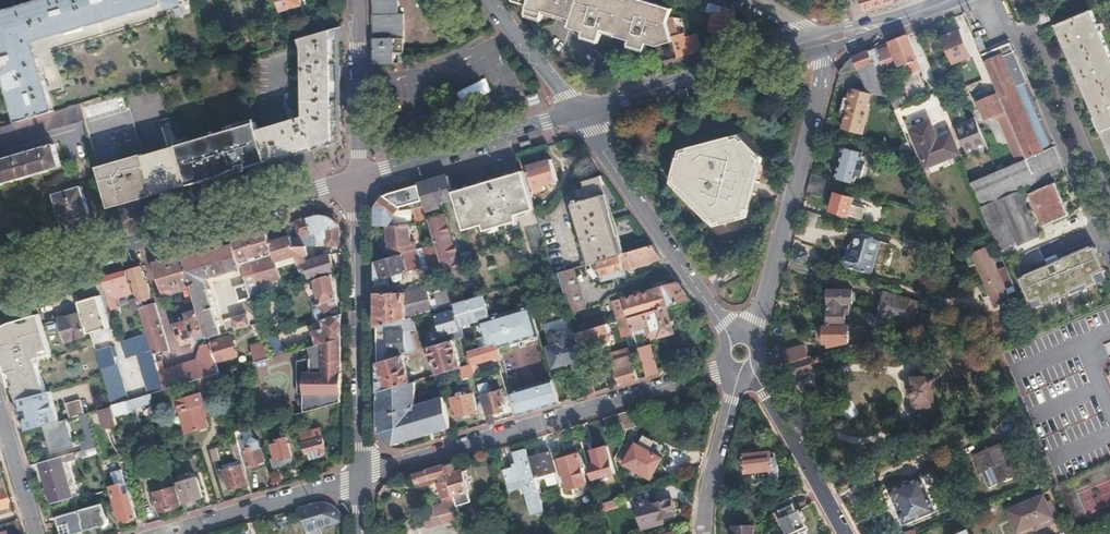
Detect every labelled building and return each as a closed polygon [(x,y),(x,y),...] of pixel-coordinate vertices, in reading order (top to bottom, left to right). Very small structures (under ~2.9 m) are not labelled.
[(7,78),(9,83),(10,87),(20,121),(55,111),(45,77),(44,73),(42,68),(35,42),(69,32),(107,21),(145,10),(165,4),(164,0),(46,0),(0,14),(0,80),(7,78)] [(165,4),(167,10),(193,2),(192,0),(164,0),(165,4)] [(302,0),(279,0),(282,12),(290,10),(292,17),(296,19),(301,17),(302,13),(300,7),(304,6),(302,0)] [(400,0),(375,0),(376,66),(395,65),(395,55),(405,55),(405,16),(400,16),(400,0)] [(673,10),(643,0),(516,0),(531,5),(528,14),(544,18),(546,10),(574,18),(572,26),(587,31),(586,35),(601,40),(605,28),(619,32),(618,35),(632,40),(631,44),(647,49),(650,40),(664,44),(675,41),(670,23),(671,18),(673,10)] [(893,1),(893,0),(861,0),(862,2),(864,9),(893,1)] [(939,0),(928,0),(919,4),(920,8),(939,0)] [(731,34),(737,11),(712,3),(709,14),(715,16),(711,29),(731,34)] [(1090,10),(1056,25),(1109,149),(1109,56),(1090,10)] [(1051,19),(1047,11),(1037,16),(1040,24),(1051,19)] [(704,50),(700,35),(692,38),(687,36),(686,18),(671,18),(670,23),(675,41),(680,57),(692,54),(704,50)] [(941,28),(952,64),(973,57),(962,22),(941,28)] [(304,44),(337,34),(337,28),(316,34),(302,38),(304,44)] [(305,51),(337,41),(337,34),(304,44),(305,49),(305,51)] [(909,42),(907,35),(890,42),(892,48),(878,53),(876,48),(870,50),(875,61),(880,72),(897,66),(897,67),(906,64),(907,68),(918,64),(915,56),(912,49),(909,42)] [(992,234),(1036,336),(1075,319),(1072,312),(1066,298),(1020,190),(1065,171),(1009,43),(988,52),(981,35),(974,38),(1006,113),(1026,159),(1017,163),(997,171),(970,182),(992,234)] [(258,42),(260,51),(269,49),(266,40),(258,42)] [(338,116),(337,41),(305,51),(306,117),(259,131),(263,143),(266,154),(268,161),(287,156),(329,143),(338,131),(338,116)] [(875,61),(870,50),(861,54),(853,58),(858,69),(860,68),(875,61)] [(858,69),(853,58),(847,62),(843,67),(841,71),(840,72),(858,69)] [(880,72),(875,61),(860,68),(870,93),(872,93),(872,94),(889,94),(885,84),(880,72)] [(52,87),(58,85),(54,73),(47,75),(52,87)] [(844,127),(861,132),(872,94),(872,93),(870,93),(854,89),(854,90),(851,90),(849,98),(845,97),(842,109),(848,111),(844,127)] [(1003,109),(996,94),(978,102),(984,117),(1003,109)] [(85,119),(80,103),(55,111),(20,121),(0,127),(0,144),(85,119)] [(1026,159),(1006,113),(997,117),(1017,163),(1026,159)] [(984,141),(975,118),(955,127),(964,149),(984,141)] [(268,163),(256,124),(181,146),(193,185),(268,163)] [(926,169),(958,155),(947,130),(934,135),(929,124),(910,132),(926,169)] [(758,165),(759,159),(757,156),(758,154),(745,140),(742,142),(739,139),(733,141),(731,139),(690,151),(690,153),(684,155),(682,159),(680,159),(675,177),(677,179),(676,181),(681,186),(680,188),(687,194),(710,218),(712,217),(717,222),(722,221),(723,222),(740,217),(740,216),(745,214),(746,209),(748,209),(759,167),(758,165)] [(915,154),(909,142),(903,145),(902,151),(915,154)] [(887,153),(888,147),(886,147),(875,144),(873,154),(886,157),(887,154),(887,153)] [(54,145),(0,161),(0,183),(61,165),(54,145)] [(178,149),(177,146),(161,151),(163,160),(168,159),(170,167),(173,166),(180,188),(189,185),(187,179),(178,149)] [(863,177),(867,163),(861,162),(864,152),(845,147),(836,177),(856,183),(858,175),(863,177)] [(180,188),(173,166),(170,167),(168,159),(163,160),(161,151),(144,156),(156,196),(180,188)] [(144,156),(143,155),(116,163),(121,179),(124,178),(128,191),(139,187),(143,200),(156,196),(144,156)] [(552,160),(526,167),(534,192),(545,189),(544,185),(558,181),(552,160)] [(121,179),(116,163),(99,168),(112,209),(143,200),(139,187),(128,191),(124,178),(121,179)] [(533,201),(523,170),(479,184),(492,227),(518,220),(516,214),(535,208),(533,201)] [(830,181),(827,177),(813,172),(810,182),(828,187),(830,181)] [(439,203),(455,198),(453,191),(448,176),(433,181),(419,185),(429,219),(430,223),(436,244),(444,268),(446,275),(461,270),(445,217),(443,217),(441,212),(437,213),(436,208),(440,207),(439,203)] [(624,254),(611,211),(601,176),(584,181),(586,188),(576,191),(579,202),(573,204),(591,264),(592,264),(624,254)] [(1054,181),(1029,192),(1043,224),(1057,218),(1059,223),(1070,218),(1054,181)] [(825,196),(828,187),(810,182),(809,186),(807,191),(825,196)] [(492,227),(479,184),(453,191),(455,198),(464,229),(482,224),(484,229),(492,227)] [(83,187),(56,195),(64,221),(91,213),(83,187)] [(854,198),(835,192),(830,209),(849,215),(854,198)] [(394,217),(400,207),(384,196),(381,197),(378,201),(376,206),(375,211),(375,216),(375,218),(375,226),(386,225),(389,225),(394,224),(394,218),(394,217)] [(429,219),(425,206),(415,209),(417,218),(413,220),(413,223),(414,223),(429,219)] [(548,223),(544,212),(536,214),(540,225),(548,223)] [(340,235),(340,228),(339,225),(338,222),(335,219),(332,217),(328,214),(324,213),(320,213),(311,216),(299,220),(295,221),(299,236),(291,239),(293,245),(304,245),(315,245),(314,242),(323,239),(325,246),(340,246),(340,235)] [(410,242),(410,223),(394,224),(389,225),(386,225),(388,258),(406,253),(409,252),(415,250),(414,241),(410,242)] [(277,268),(270,243),(266,230),(233,239),(235,245),(241,267),(246,284),(247,288),(280,278),(277,268)] [(880,242),(881,240),(856,233),(853,245),(851,244),(848,253),(850,254),(847,265),(873,272),(878,252),(880,242)] [(291,239),(290,237),(270,243),(277,268),(298,262),(293,245),(291,239)] [(924,250),(926,243),(906,238),(905,244),(924,250)] [(884,254),(887,243),(880,242),(878,252),(884,254)] [(444,268),(436,244),(423,248),(427,260),(430,272),(444,268)] [(241,267),(235,245),(227,247),(233,270),(241,267)] [(307,254),(304,245),(293,245),(298,262),(301,274),(306,273),(307,277),(333,270),(328,254),(304,260),(303,256),(307,254)] [(625,273),(624,268),(660,257),(652,245),(624,254),(592,264),(599,276),(601,275),(602,280),(625,273)] [(983,298),(1006,288),(988,245),(965,255),(969,266),(977,263),(985,282),(977,285),(983,298)] [(207,278),(233,270),(227,247),(222,249),(220,248),(215,249),(215,251),(207,253),(206,252),(200,254),(200,256),(186,260),(197,300),(200,309),(206,329),(209,339),(220,335),(218,326),(221,325),(210,287),(207,288),(205,282),(205,280),(207,278)] [(807,261),(809,254),(796,250),(794,258),(796,262),(803,264),(807,261)] [(409,272),(406,265),(413,263),(409,252),(406,253),(388,258),(376,262),(376,267),(376,287),(390,287),(390,278),(395,277),(396,281),(398,282),(402,280),(403,279),(401,275),(409,272)] [(186,260),(184,254),(153,263),(159,282),(156,283),(160,295),(183,288),(188,303),(197,300),(186,260)] [(151,297),(142,266),(128,270),(137,301),(148,298),(151,297)] [(585,309),(573,269),(559,273),(570,309),(571,313),(585,309)] [(131,295),(124,272),(114,275),(102,278),(112,311),(117,309),(114,300),(131,295)] [(335,301),(330,275),(316,279),(312,280),(317,304),(312,306),(316,321),(321,320),(324,333),(318,335),(320,343),(339,337),(340,337),(340,314),(337,315),(334,302),(335,301)] [(536,298),(533,288),(539,286),(537,280),(524,284),(529,300),(536,298)] [(630,319),(665,308),(690,300),(677,282),(611,302),(618,322),(630,319)] [(1072,312),(1093,303),(1109,295),(1109,292),(1106,282),(1066,298),(1072,312)] [(247,288),(246,284),(233,288),(237,301),(245,299),(248,306),(252,305),(247,288)] [(433,310),(429,296),(432,295),(430,290),(427,292),(426,287),(404,294),(376,292),(376,300),(376,328),(411,317),(430,311),(433,310)] [(454,304),(449,287),(433,292),(438,309),(441,308),(451,305),(454,304)] [(829,307),(829,324),(847,324),(846,313),(850,313),(850,303),(853,303),(853,300),(855,300),(855,292),(853,292),(853,289),(829,289),(829,303),(830,303),(830,307),(829,307)] [(912,322),(919,300),(879,289),(877,297),(885,300),(881,314),(912,322)] [(109,328),(99,296),(80,302),(90,333),(109,328)] [(540,337),(539,331),(531,306),(489,319),(482,296),(454,304),(461,327),(481,322),(488,345),(498,342),(500,349),(540,337)] [(149,303),(148,298),(137,301),(139,307),(149,303)] [(173,348),(159,301),(149,303),(139,307),(147,336),(152,350),(153,354),(173,348)] [(453,311),(451,305),(441,308),(443,314),(453,311)] [(983,316),(979,306),(966,310),(970,320),(983,316)] [(673,333),(665,308),(630,319),(633,330),(645,326),(648,336),(658,333),(659,337),(673,333)] [(206,329),(200,309),(170,318),(176,338),(180,337),(182,343),(205,336),(203,330),(206,329)] [(883,324),(884,317),(857,309),(857,313),(862,314),(861,324),(883,324)] [(458,329),(453,311),(443,314),(435,316),(441,336),(454,332),(456,339),(464,337),(462,328),(458,329)] [(84,337),(77,314),(58,320),(65,343),(84,337)] [(227,333),(248,327),(245,316),(232,320),(231,318),(223,320),(227,333)] [(421,318),(423,327),(432,325),(430,316),(421,318)] [(405,352),(404,330),(414,329),(411,317),(376,328),(376,329),(376,335),(376,346),(376,355),(376,364),(390,360),(390,353),(405,352)] [(41,319),(32,321),(25,323),(18,322),(17,319),(8,324),(1,328),(0,328),(0,345),(7,369),(30,363),(36,361),(34,357),(50,353),(41,319)] [(578,334),(607,325),(605,319),(576,327),(578,334)] [(633,330),(630,319),(618,322),(622,337),(634,333),(633,330)] [(900,330),(899,323),(891,325),(891,332),(900,330)] [(848,335),(848,324),(847,324),(829,324),(829,346),(848,343),(848,338),(852,337),(852,336),(848,335)] [(582,348),(612,340),(607,325),(578,334),(582,348)] [(816,327),(817,345),(825,344),(824,327),(816,327)] [(880,336),(878,327),(866,330),(868,339),(880,336)] [(582,348),(578,334),(567,337),(565,329),(555,331),(559,343),(548,346),(554,366),(572,361),(574,369),(587,365),(582,348)] [(152,350),(147,336),(121,344),(125,358),(136,355),(152,350)] [(310,354),(339,345),(339,337),(320,343),(308,347),(310,354)] [(237,356),(231,338),(211,344),(216,362),(237,356)] [(461,367),(453,340),(442,344),(429,348),(437,374),(456,368),(458,368),(461,367)] [(211,344),(210,342),(200,345),(195,360),(162,369),(160,360),(155,361),(164,390),(199,380),(217,374),(220,373),(216,362),(211,344)] [(496,356),(501,354),(500,349),(498,342),(488,345),(468,350),(469,354),(472,364),(476,362),(496,356)] [(266,350),(264,343),(249,348),(254,363),(268,359),(266,350)] [(814,355),(811,345),(806,343),(766,354),(766,359),(768,368),(768,369),(790,362),(810,356),(814,355)] [(341,393),(341,373),(340,372),(340,370),(339,345),(310,354),(311,357),(296,361),(296,394),(302,394),(302,395),(299,396),(297,398),(296,400),(296,403),(296,405),(298,407),(300,409),(302,409),(303,412),(340,402),(340,394),(341,393)] [(658,373),(651,345),(638,349),(641,359),(648,357),(649,361),(642,362),(646,377),(658,373)] [(127,401),(114,357),(117,356),(114,347),(95,352),(105,384),(111,406),(127,401)] [(266,350),(268,359),(277,356),(275,348),(266,350)] [(638,379),(629,348),(610,354),(619,385),(638,379)] [(426,353),(425,349),(423,349),(417,351),(414,352),(412,353),(413,357),(426,353)] [(153,354),(152,350),(136,355),(148,395),(150,394),(164,390),(155,361),(153,354)] [(410,382),(402,356),(390,360),(376,364),(377,378),(377,392),(410,382)] [(814,368),(810,356),(790,362),(794,375),(814,368)] [(40,369),(37,361),(36,361),(30,363),(32,371),(40,369)] [(934,403),(933,380),(935,379),(937,379),(938,379),(938,373),(941,373),(940,362),(931,363),(932,371),(915,371),(916,387),(913,387),(912,389),(912,390),(912,392),(914,393),(916,394),(916,404),(934,403)] [(46,391),(40,369),(32,371),(30,363),(7,369),(8,372),(12,372),(13,376),(10,378),(15,399),(46,391)] [(475,375),(472,364),(467,365),(461,367),(458,368),(456,368),(458,375),(460,379),(471,376),(475,375)] [(202,389),(220,383),(217,374),(199,380),(202,389)] [(596,392),(590,375),(581,377),(586,394),(596,392)] [(561,402),(553,378),(513,392),(519,414),(546,406),(561,402)] [(452,428),(447,407),(445,397),(416,405),(414,400),(416,400),(415,380),(410,382),(377,392),(377,395),(377,413),(377,430),(378,433),(394,445),(452,428)] [(505,401),(501,390),(490,393),(486,382),(478,384),(480,390),(487,415),(504,410),(502,402),(505,401)] [(58,421),(49,390),(46,391),(15,399),(18,407),(24,408),(26,415),(21,418),(25,430),(42,426),(58,421)] [(200,392),(177,399),(188,438),(208,432),(201,405),(204,405),(200,392)] [(131,409),(152,403),(150,394),(148,395),(127,401),(111,406),(114,417),(132,412),(131,409)] [(472,394),(452,398),(456,417),(476,413),(472,394)] [(84,414),(80,399),(65,404),(69,418),(81,415),(84,414)] [(111,406),(99,410),(104,428),(117,424),(114,417),(111,406)] [(635,427),(630,410),(622,412),(627,429),(635,427)] [(96,446),(86,413),(84,414),(81,415),(89,440),(82,442),(84,449),(96,446)] [(76,447),(68,419),(58,421),(42,426),(50,454),(76,447)] [(319,428),(300,433),(306,453),(309,453),(310,458),(324,454),(322,449),(325,448),(319,428)] [(292,463),(284,438),(274,441),(275,443),(270,445),(274,458),(269,459),(272,469),(292,463)] [(1008,438),(976,452),(983,471),(987,469),(993,466),(999,481),(1022,471),(1008,438)] [(260,448),(257,441),(251,442),(253,447),(254,450),(260,448)] [(663,457),(636,443),(634,448),(627,445),(619,461),(652,478),(663,457)] [(245,484),(239,464),(242,463),(237,444),(231,446),(236,465),(223,469),(228,489),(245,484)] [(615,472),(606,444),(592,449),(596,463),(589,465),(591,473),(593,478),(615,472)] [(253,447),(244,449),(249,469),(259,466),(258,463),(263,462),(260,448),(254,450),(253,447)] [(222,465),(217,450),(209,452),(213,467),(222,465)] [(535,478),(527,450),(514,454),(518,466),(504,471),(510,492),(524,488),(532,514),(545,510),(543,506),(535,478)] [(771,451),(744,455),(747,473),(767,470),(768,476),(775,475),(779,470),(778,463),(772,460),(771,451)] [(71,497),(61,463),(78,458),(76,452),(38,463),(49,503),(71,497)] [(556,472),(550,452),(531,457),(537,477),(535,478),(537,485),(541,483),(539,478),(545,476),(548,485),(557,482),(554,473),(556,472)] [(578,452),(559,458),(567,483),(578,480),(575,469),(583,467),(578,452)] [(248,483),(244,470),(242,463),(239,464),(245,484),(248,483)] [(466,482),(465,479),(469,477),(467,471),(463,472),(462,470),(457,472),(454,464),(447,467),(457,501),(460,500),(458,494),(468,491),(468,490),(472,488),(470,481),(466,482)] [(458,505),(446,465),(415,474),(418,483),(429,479),(429,478),(438,475),(441,483),(439,483),(445,502),(432,505),(434,511),(423,514),(424,519),(439,515),(459,509),(458,505)] [(999,481),(993,466),(987,469),(993,484),(999,481)] [(593,478),(591,473),(582,476),(585,487),(595,484),(593,478)] [(922,476),(890,489),(895,500),(898,499),(902,509),(900,510),(904,521),(935,508),(922,476)] [(115,485),(108,487),(117,519),(123,518),(124,522),(136,518),(124,477),(114,480),(115,485)] [(199,477),(180,482),(186,502),(205,496),(199,477)] [(640,490),(638,482),(624,486),(626,494),(640,490)] [(159,511),(180,505),(174,487),(164,490),(163,486),(159,488),(160,491),(153,493),(159,511)] [(776,495),(770,486),(758,494),(763,503),(776,495)] [(1057,520),(1049,501),(1046,503),(1042,494),(1021,503),(1008,508),(1014,522),(1018,532),(1033,526),(1041,522),(1043,526),(1057,520)] [(651,499),(640,503),(647,527),(668,521),(666,516),(679,512),(678,508),(679,506),(677,499),(675,498),(675,497),(656,503),(655,501),(651,499)] [(792,497),(775,506),(778,513),(775,514),(779,520),(781,519),(789,533),(791,533),(799,530),(800,533),(808,529),(792,497)] [(602,510),(618,505),(616,499),(601,504),(602,510)] [(341,516),(338,510),(335,506),(331,503),(327,503),(323,502),(320,503),(314,504),(312,505),(319,529),(342,521),(341,516)] [(466,516),(467,510),(465,503),(458,505),(459,509),(461,517),(466,516)] [(107,521),(101,504),(79,510),(85,530),(98,526),(98,528),(104,526),(106,524),(107,522),(107,521)] [(312,505),(302,508),(301,508),(309,533),(320,533),(319,529),(312,505)] [(1014,522),(1008,508),(1002,511),(1008,524),(1014,522)] [(461,517),(459,509),(439,515),(441,523),(461,517)] [(79,510),(57,517),(62,533),(71,533),(85,530),(79,510)] [(1008,524),(1002,511),(987,517),(993,530),(1008,524)] [(441,523),(439,515),(424,519),(427,528),(441,523)] [(736,526),(736,532),(735,533),(755,533),(754,525),(736,526)] [(928,530),(926,525),(916,530),(915,528),(912,529),(911,529),(899,533),(918,533),(928,530)]
